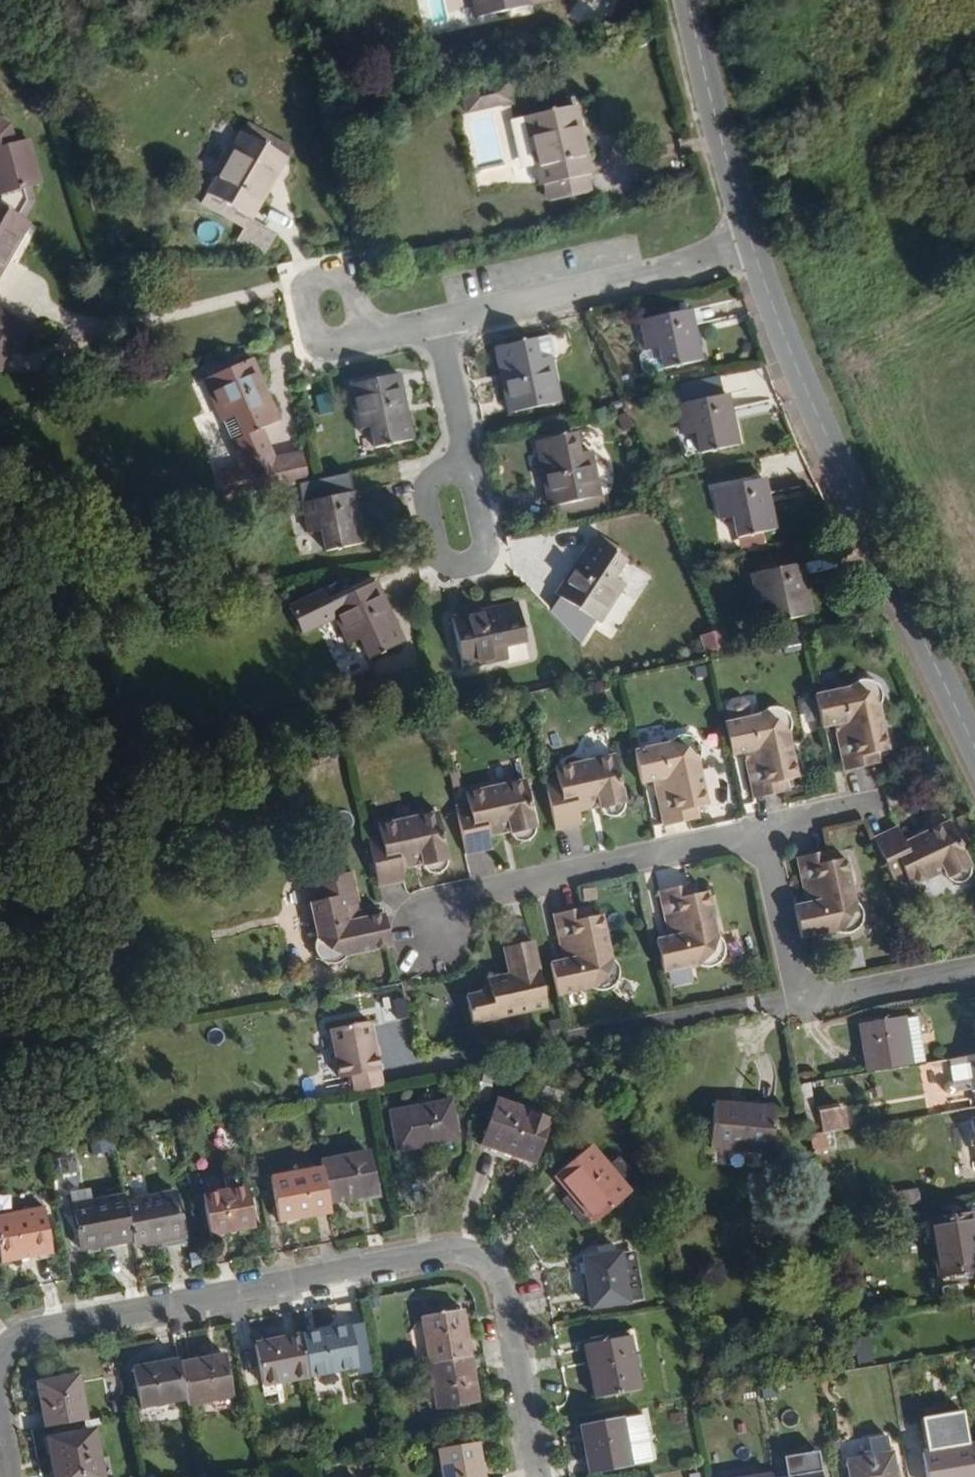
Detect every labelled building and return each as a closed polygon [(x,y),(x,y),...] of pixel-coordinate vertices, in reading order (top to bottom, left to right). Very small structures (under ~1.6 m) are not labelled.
[(514,0),(462,0),(465,18),(516,8),(514,0)] [(511,102),(505,78),(489,82),(494,106),(511,102)] [(494,106),(489,82),(459,88),(465,112),(494,106)] [(582,176),(567,106),(516,117),(531,187),(537,186),(540,202),(581,193),(577,177),(582,176)] [(259,136),(239,124),(222,152),(230,157),(241,138),(254,146),(259,136)] [(19,140),(4,144),(0,129),(0,258),(20,223),(13,219),(22,203),(19,189),(31,186),(19,140)] [(235,218),(277,146),(259,136),(254,146),(241,138),(230,157),(222,152),(197,195),(235,218)] [(249,258),(263,234),(235,218),(197,195),(192,205),(231,228),(223,243),(249,258)] [(30,328),(0,310),(0,343),(11,350),(15,352),(30,328)] [(687,365),(679,329),(685,328),(681,311),(631,322),(637,352),(650,350),(653,371),(687,365)] [(692,363),(685,328),(679,329),(687,365),(692,363)] [(544,358),(539,337),(522,340),(526,362),(539,359),(544,358)] [(549,405),(539,359),(526,362),(522,340),(489,347),(497,384),(491,385),(497,416),(549,405)] [(0,343),(0,369),(11,350),(0,343)] [(653,371),(650,350),(637,352),(633,353),(629,357),(631,371),(636,375),(653,371)] [(261,425),(246,392),(252,388),(239,360),(191,380),(232,466),(207,472),(213,501),(286,486),(296,483),(288,453),(258,460),(247,432),(261,425)] [(394,405),(388,375),(343,384),(346,399),(340,401),(346,430),(359,427),(364,450),(396,443),(388,407),(394,405)] [(714,398),(711,383),(671,392),(674,406),(714,398)] [(267,422),(252,388),(246,392),(261,425),(267,422)] [(647,424),(639,397),(626,401),(637,426),(647,424)] [(723,450),(715,414),(721,413),(718,397),(714,398),(674,406),(666,408),(673,439),(686,437),(691,457),(723,450)] [(402,442),(394,405),(388,407),(396,443),(402,442)] [(729,449),(721,413),(715,414),(723,450),(729,449)] [(589,497),(579,452),(567,455),(562,433),(530,440),(538,476),(532,477),(538,508),(589,497)] [(538,476),(530,440),(524,441),(532,477),(538,476)] [(344,509),(336,475),(296,483),(286,486),(296,534),(308,532),(312,553),(346,547),(338,511),(344,509)] [(757,535),(750,499),(756,498),(753,482),(701,492),(708,523),(721,521),(725,542),(757,535)] [(763,534),(756,498),(750,499),(757,535),(763,534)] [(352,546),(344,509),(338,511),(346,547),(352,546)] [(567,573),(587,543),(582,539),(562,569),(567,573)] [(589,624),(615,585),(603,578),(615,561),(587,543),(567,573),(562,569),(545,595),(589,624)] [(785,583),(792,582),(788,566),(737,577),(744,608),(756,605),(761,627),(793,620),(785,583)] [(390,642),(373,609),(378,606),(365,578),(318,601),(312,588),(279,605),(291,632),(325,614),(339,642),(349,637),(359,657),(390,642)] [(799,619),(792,582),(785,583),(793,620),(799,619)] [(476,618),(507,612),(506,605),(474,612),(476,618)] [(395,639),(378,606),(373,609),(390,642),(395,639)] [(514,643),(507,612),(476,618),(474,612),(439,619),(451,671),(495,661),(492,649),(514,643)] [(712,630),(692,636),(697,651),(717,645),(712,630)] [(502,652),(505,665),(526,660),(522,646),(502,652)] [(886,751),(876,708),(880,702),(879,692),(877,687),(871,682),(866,680),(861,680),(855,682),(848,688),(813,695),(820,728),(831,726),(837,724),(841,742),(835,743),(842,772),(867,767),(864,756),(876,753),(886,751)] [(796,778),(785,736),(788,731),(789,726),(788,721),(786,716),(782,712),(776,708),(771,707),(765,709),(755,716),(722,723),(729,756),(741,753),(746,752),(750,770),(745,771),(751,799),(776,793),(774,783),(784,782),(796,778)] [(841,742),(837,724),(831,726),(835,743),(841,742)] [(705,806),(695,764),(699,753),(697,747),(695,742),(685,735),(679,735),(674,737),(667,743),(631,751),(638,784),(650,781),(655,780),(659,797),(654,798),(661,828),(686,822),(683,812),(694,809),(705,806)] [(750,770),(746,752),(741,753),(745,771),(750,770)] [(878,764),(876,753),(864,756),(867,767),(878,764)] [(622,803),(612,756),(552,768),(554,780),(542,782),(553,831),(578,825),(575,812),(596,808),(604,817),(612,818),(618,815),(622,811),(622,803)] [(534,832),(522,780),(463,792),(465,805),(453,807),(463,856),(489,849),(487,837),(506,833),(513,840),(518,842),(528,840),(531,836),(534,832)] [(659,797),(655,780),(650,781),(654,798),(659,797)] [(786,791),(784,782),(774,783),(776,793),(786,791)] [(696,820),(694,809),(683,812),(686,822),(696,820)] [(445,865),(435,812),(374,825),(377,835),(364,838),(375,887),(402,882),(398,869),(419,864),(423,872),(434,874),(439,872),(443,869),(445,865)] [(954,819),(910,840),(903,825),(878,836),(900,882),(912,876),(916,886),(949,870),(952,876),(957,881),(967,882),(974,878),(974,875),(974,862),(954,819)] [(838,858),(835,848),(827,850),(829,860),(838,858)] [(857,899),(848,856),(838,858),(829,860),(827,850),(801,855),(806,884),(812,882),(815,900),(809,901),(797,904),(804,937),(839,929),(844,932),(851,932),(858,930),(865,924),(866,912),(864,905),(857,899)] [(380,943),(372,909),(350,914),(340,868),(301,877),(306,896),(297,899),(305,936),(301,940),(304,953),(309,957),(315,960),(322,960),(327,958),(333,953),(380,943)] [(684,891),(682,881),(671,882),(674,893),(684,891)] [(705,932),(695,889),(684,891),(674,893),(671,882),(646,887),(652,916),(657,915),(660,933),(655,934),(643,937),(651,971),(686,961),(691,964),(695,965),(701,965),(706,962),(711,956),(713,951),(712,941),(705,932)] [(815,900),(812,882),(806,884),(809,901),(815,900)] [(578,914),(576,903),(565,905),(568,915),(578,914)] [(599,956),(589,912),(578,914),(568,915),(565,905),(541,910),(546,939),(552,938),(556,956),(550,957),(537,960),(546,994),(581,985),(590,988),(600,984),(606,979),(607,971),(605,963),(599,956)] [(660,933),(657,915),(652,916),(655,934),(660,933)] [(556,956),(552,938),(546,939),(550,957),(556,956)] [(535,1006),(519,940),(490,947),(497,975),(487,977),(489,988),(477,991),(455,996),(462,1024),(535,1006)] [(489,988),(487,977),(475,980),(477,991),(489,988)] [(893,1015),(893,1012),(850,1019),(857,1068),(899,1062),(893,1015)] [(916,1059),(907,1013),(893,1015),(899,1062),(916,1059)] [(368,1086),(355,1020),(312,1029),(321,1079),(334,1077),(337,1092),(357,1088),(368,1086)] [(943,1055),(949,1086),(963,1084),(966,1103),(974,1101),(974,1050),(943,1055)] [(448,1137),(441,1095),(379,1106),(386,1148),(448,1137)] [(541,1114),(486,1095),(470,1141),(525,1160),(541,1114)] [(761,1149),(765,1104),(704,1097),(699,1143),(761,1149)] [(837,1124),(832,1103),(808,1107),(812,1129),(814,1129),(824,1126),(837,1124)] [(960,1116),(965,1153),(971,1152),(973,1172),(974,1172),(974,1113),(960,1116)] [(828,1147),(824,1126),(814,1129),(817,1149),(828,1147)] [(817,1149),(814,1129),(812,1129),(807,1130),(799,1131),(803,1151),(817,1149)] [(614,1195),(574,1147),(538,1177),(578,1225),(614,1195)] [(366,1190),(358,1148),(309,1157),(310,1163),(317,1200),(366,1190)] [(317,1200),(310,1163),(260,1172),(269,1218),(319,1209),(317,1200)] [(237,1182),(234,1168),(211,1172),(214,1186),(237,1182)] [(244,1223),(237,1182),(214,1186),(191,1189),(198,1232),(244,1223)] [(909,1198),(908,1186),(884,1189),(885,1202),(909,1198)] [(173,1229),(164,1187),(114,1197),(121,1236),(122,1243),(139,1239),(139,1234),(173,1229)] [(114,1197),(113,1190),(62,1200),(70,1246),(121,1236),(114,1197)] [(972,1266),(963,1208),(918,1215),(928,1274),(972,1266)] [(25,1209),(0,1213),(0,1260),(33,1254),(25,1209)] [(617,1307),(610,1257),(571,1262),(578,1313),(617,1307)] [(460,1352),(453,1305),(410,1312),(417,1360),(460,1352)] [(346,1364),(338,1322),(290,1331),(299,1373),(346,1364)] [(627,1390),(620,1352),(625,1351),(621,1330),(592,1336),(593,1342),(571,1345),(582,1399),(627,1390)] [(299,1373),(290,1331),(242,1340),(251,1381),(299,1373)] [(861,1359),(860,1341),(847,1342),(849,1360),(861,1359)] [(945,1361),(942,1349),(931,1351),(933,1362),(945,1361)] [(223,1392),(215,1350),(168,1359),(175,1395),(176,1401),(223,1392)] [(468,1400),(460,1352),(417,1360),(425,1406),(468,1400)] [(168,1359),(167,1354),(121,1363),(128,1404),(175,1395),(168,1359)] [(76,1415),(67,1370),(26,1378),(35,1422),(76,1415)] [(629,1419),(566,1430),(575,1476),(576,1476),(638,1465),(629,1419)] [(80,1426),(37,1434),(45,1476),(85,1476),(89,1476),(80,1426)] [(467,1440),(426,1446),(432,1476),(473,1476),(467,1440)] [(863,1440),(841,1444),(844,1462),(821,1465),(823,1476),(869,1476),(863,1440)] [(953,1447),(958,1476),(974,1476),(974,1444),(953,1447)] [(811,1468),(807,1447),(772,1453),(775,1474),(811,1468)] [(953,1447),(907,1455),(911,1476),(958,1476),(953,1447)] [(811,1468),(775,1474),(761,1476),(812,1476),(811,1468)]
